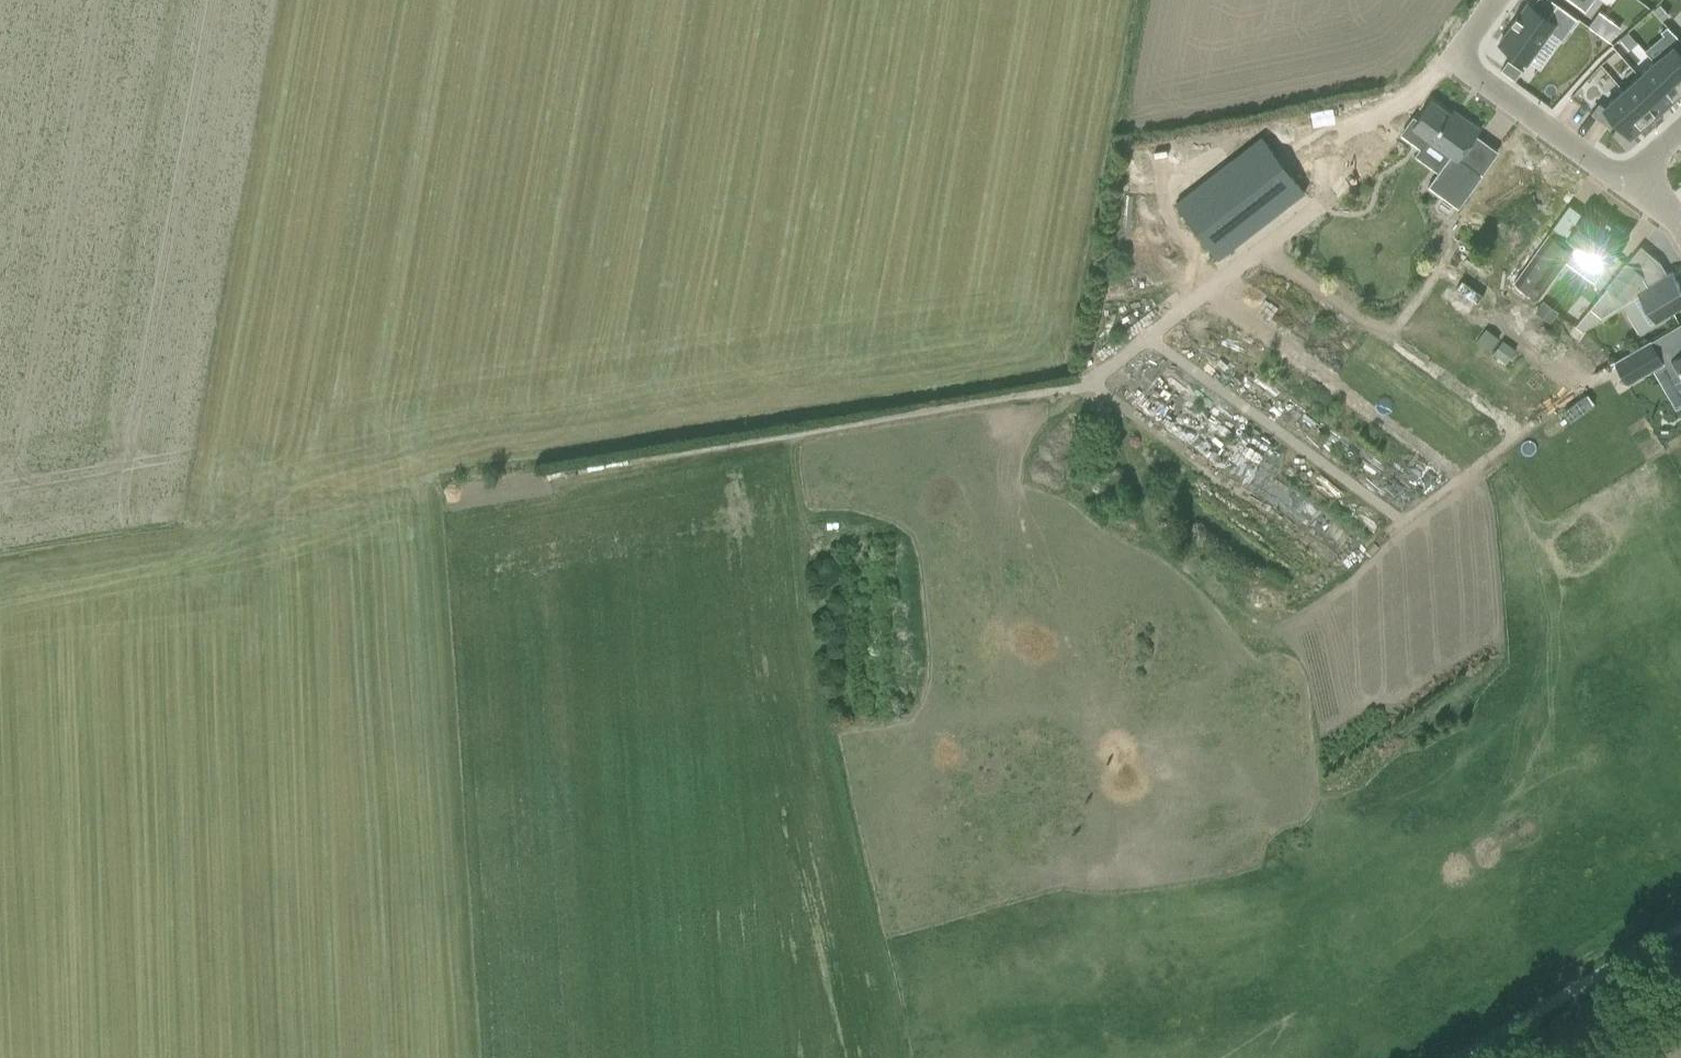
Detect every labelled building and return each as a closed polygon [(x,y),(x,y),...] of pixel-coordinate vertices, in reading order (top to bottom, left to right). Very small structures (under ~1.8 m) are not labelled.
[(1586,11),(1594,0),(1570,0),(1586,11)] [(1527,3),(1499,42),(1527,63),(1550,32),(1562,41),(1578,18),(1557,3),(1547,17),(1527,3)] [(1655,63),(1680,93),(1680,55),(1674,47),(1655,63)] [(1522,70),(1508,60),(1501,70),(1515,80),(1522,70)] [(1639,77),(1665,106),(1672,100),(1673,101),(1680,95),(1680,93),(1655,63),(1639,77)] [(1639,77),(1623,90),(1650,121),(1659,114),(1657,112),(1665,106),(1639,77)] [(1623,90),(1604,107),(1631,138),(1633,137),(1631,135),(1640,127),(1642,129),(1650,121),(1623,90)] [(1402,133),(1401,134),(1402,134),(1421,148),(1422,149),(1422,148),(1428,139),(1429,139),(1451,154),(1428,186),(1458,208),(1483,174),(1460,157),(1481,129),(1463,116),(1460,120),(1432,100),(1417,120),(1414,118),(1414,117),(1413,117),(1413,118),(1402,133)] [(1291,179),(1263,143),(1177,209),(1220,264),(1239,250),(1235,245),(1284,207),(1273,193),(1291,179)] [(1553,227),(1513,281),(1538,299),(1577,246),(1606,267),(1629,235),(1589,206),(1567,237),(1553,227)] [(1590,308),(1601,317),(1639,295),(1655,322),(1680,307),(1680,289),(1671,272),(1648,286),(1643,277),(1643,275),(1627,262),(1590,308)] [(1462,279),(1456,288),(1477,304),(1483,295),(1462,279)] [(1554,293),(1545,304),(1558,315),(1567,304),(1554,293)] [(1486,329),(1477,341),(1485,347),(1489,350),(1498,338),(1499,337),(1487,328),(1486,329)] [(1652,340),(1615,362),(1628,385),(1665,363),(1652,340)] [(1502,341),(1494,352),(1507,361),(1515,350),(1502,341)] [(1672,357),(1680,373),(1680,352),(1672,357)] [(1134,403),(1237,476),(1252,455),(1149,382),(1134,403)]
